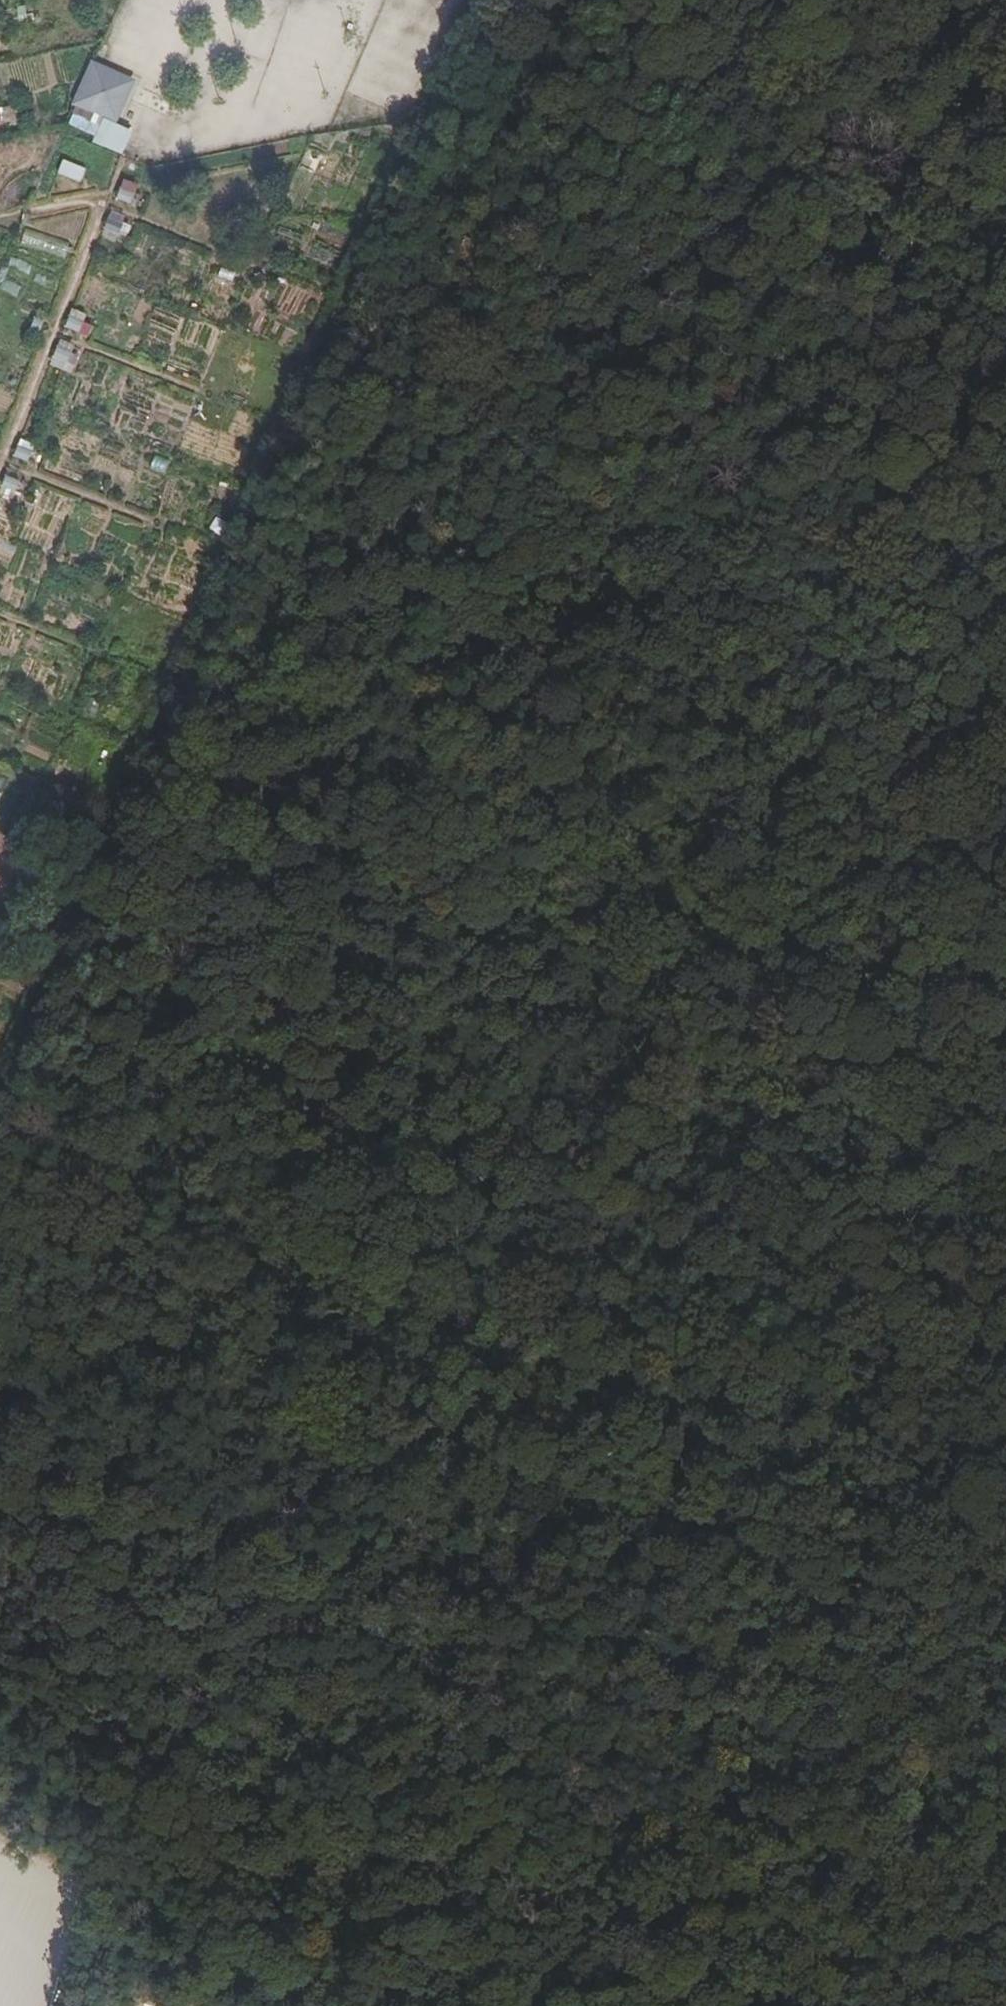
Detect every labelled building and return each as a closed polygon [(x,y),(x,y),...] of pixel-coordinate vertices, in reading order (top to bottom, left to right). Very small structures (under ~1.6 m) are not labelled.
[(90,62),(70,127),(99,136),(104,120),(123,126),(138,77),(90,62)] [(16,122),(11,105),(0,108),(0,128),(16,122)] [(59,175),(83,183),(88,167),(64,159),(59,175)] [(126,177),(118,199),(135,205),(143,184),(126,177)] [(90,337),(94,323),(71,317),(67,331),(90,337)] [(61,340),(51,364),(72,373),(82,349),(61,340)] [(31,462),(37,446),(22,441),(16,457),(31,462)]
